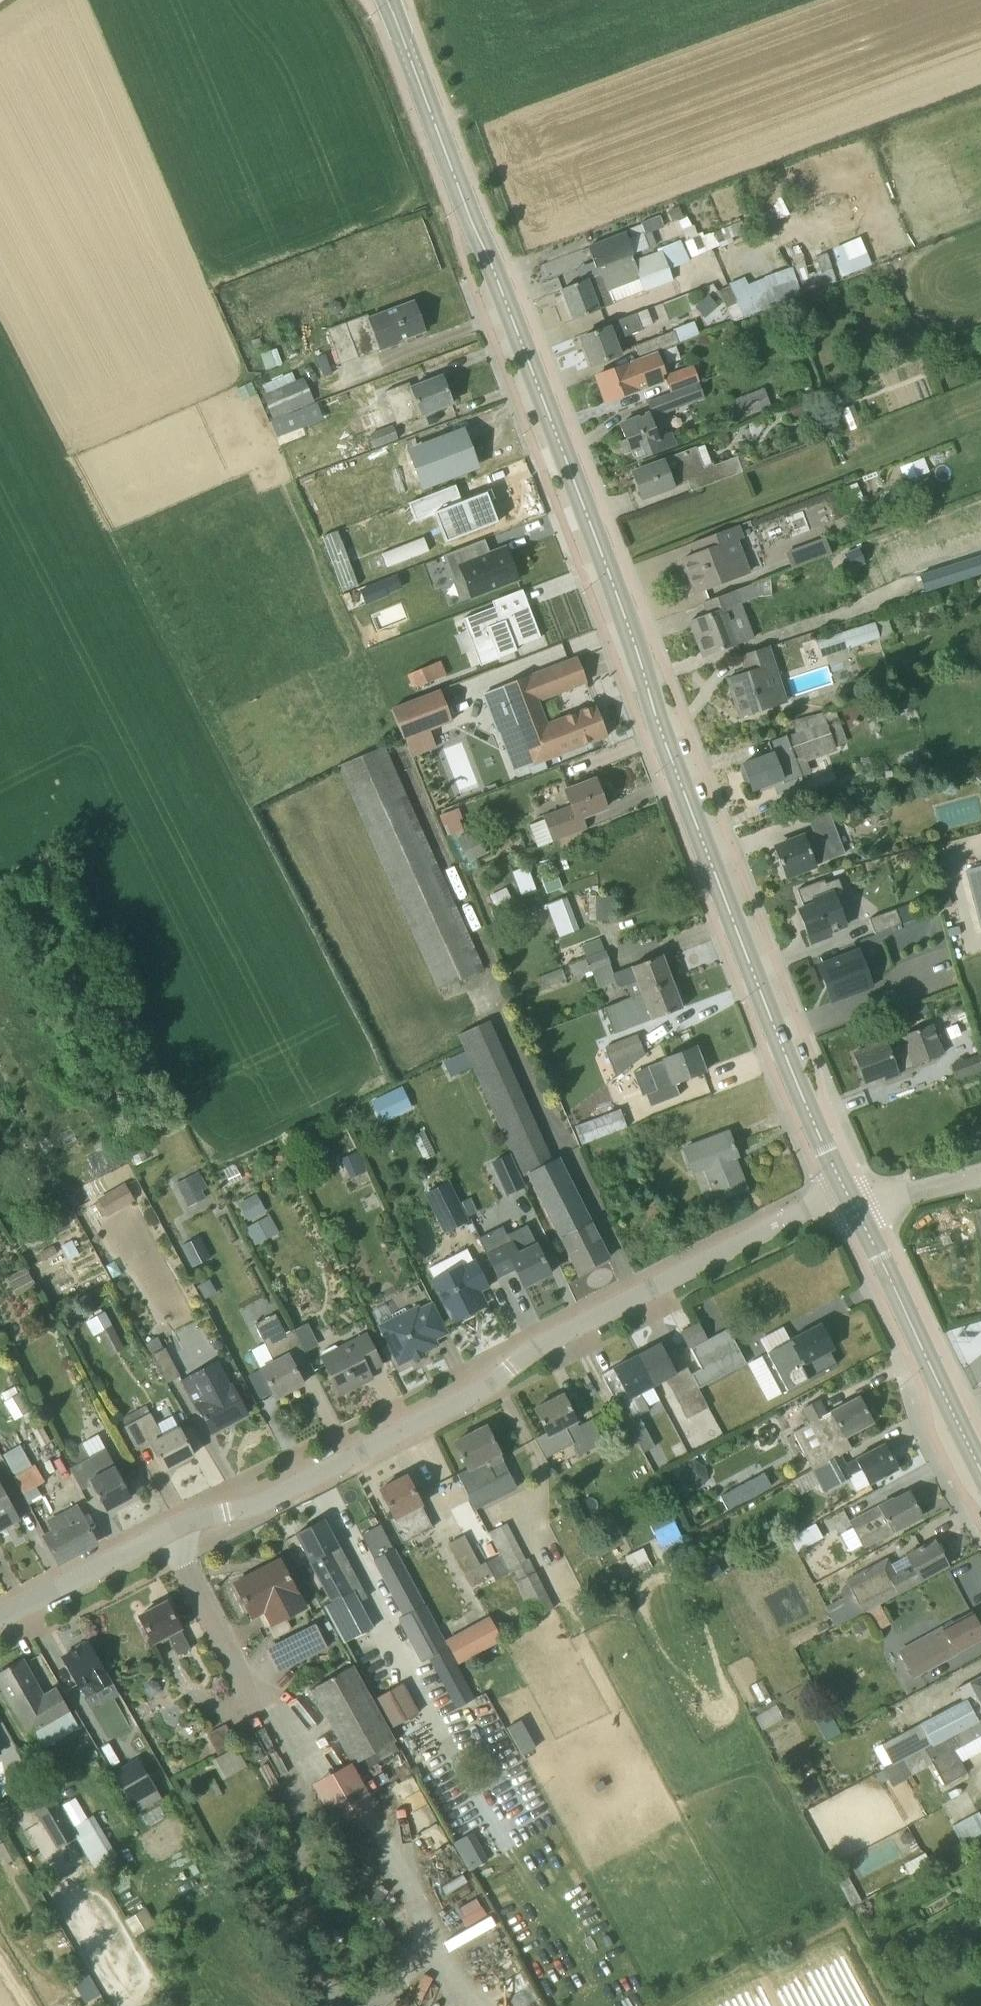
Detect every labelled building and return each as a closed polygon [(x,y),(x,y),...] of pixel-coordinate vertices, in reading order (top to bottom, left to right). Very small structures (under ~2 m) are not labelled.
[(680,207),(669,211),(673,222),(684,218),(680,207)] [(688,218),(679,222),(683,231),(692,226),(688,218)] [(629,229),(632,238),(643,234),(640,225),(629,229)] [(600,275),(602,275),(607,290),(638,278),(644,293),(673,282),(668,267),(662,252),(635,262),(632,255),(634,254),(627,234),(588,248),(596,269),(598,268),(600,275)] [(830,246),(842,275),(872,263),(860,234),(830,246)] [(690,258),(706,252),(700,237),(699,237),(688,242),(685,243),(690,258)] [(613,305),(607,290),(602,275),(600,275),(588,280),(562,290),(574,320),(613,305)] [(709,296),(701,304),(709,312),(718,305),(709,296)] [(375,350),(376,352),(397,344),(396,342),(425,332),(414,302),(369,318),(368,314),(327,329),(340,363),(375,350)] [(339,303),(335,302),(331,304),(329,308),(331,312),(335,314),(340,312),(341,307),(339,303)] [(592,366),(620,355),(615,341),(642,331),(636,314),(618,321),(620,324),(609,328),(581,339),(592,366)] [(640,358),(655,352),(677,344),(673,332),(635,346),(640,358)] [(260,339),(252,341),(254,349),(262,346),(260,339)] [(261,354),(266,370),(283,365),(277,348),(261,354)] [(660,367),(655,352),(640,358),(640,360),(596,376),(606,402),(662,382),(656,368),(660,367)] [(672,393),(698,383),(692,368),(666,377),(672,393)] [(273,420),(296,411),(316,402),(306,376),(263,394),(273,420)] [(409,383),(384,392),(396,424),(423,414),(424,416),(433,413),(432,411),(452,404),(442,377),(411,388),(409,383)] [(764,389),(749,394),(756,413),(771,408),(764,389)] [(654,416),(676,407),(671,393),(648,402),(654,416)] [(801,402),(784,408),(788,418),(805,411),(801,402)] [(634,450),(638,461),(675,447),(670,433),(657,438),(648,414),(620,425),(626,440),(621,442),(625,453),(634,450)] [(393,426),(370,435),(375,449),(399,440),(393,426)] [(461,433),(409,453),(422,486),(474,466),(461,433)] [(663,462),(633,473),(642,499),(693,480),(697,490),(742,473),(737,458),(714,466),(713,464),(702,469),(695,449),(663,461),(663,462)] [(857,484),(842,490),(848,505),(863,500),(857,484)] [(453,486),(407,504),(413,522),(433,515),(444,543),(496,523),(484,494),(460,503),(453,486)] [(695,593),(739,577),(732,559),(737,557),(731,542),(743,538),(738,526),(702,539),(706,551),(682,560),(695,593)] [(352,568),(337,531),(322,537),(337,574),(352,568)] [(794,565),(831,550),(824,535),(787,549),(794,565)] [(483,541),(444,556),(454,582),(464,578),(472,598),(518,580),(506,548),(488,554),(483,541)] [(859,547),(844,553),(850,570),(865,564),(859,547)] [(919,573),(924,590),(980,573),(980,554),(919,573)] [(770,578),(753,584),(758,597),(771,597),(770,578)] [(758,597),(753,584),(703,603),(708,615),(689,622),(702,656),(721,649),(721,651),(738,644),(725,610),(758,597)] [(537,638),(525,608),(499,618),(495,607),(466,619),(479,652),(492,647),(497,658),(516,651),(514,647),(537,638)] [(875,622),(815,641),(821,659),(881,639),(875,622)] [(741,656),(745,670),(746,674),(727,680),(739,718),(773,707),(764,679),(778,675),(769,647),(741,656)] [(525,757),(563,743),(613,723),(603,699),(553,718),(544,695),(594,675),(587,657),(510,687),(511,688),(499,693),(525,757)] [(413,691),(427,684),(447,676),(441,661),(406,676),(413,691)] [(440,693),(393,711),(404,738),(430,728),(450,721),(440,693)] [(793,761),(804,757),(805,759),(847,743),(835,711),(822,713),(791,721),(796,734),(787,737),(786,735),(768,742),(772,753),(743,764),(753,791),(782,780),(784,784),(799,778),(793,761)] [(484,970),(385,749),(384,747),(338,766),(438,990),(484,970)] [(547,768),(545,762),(534,766),(533,765),(529,766),(532,774),(547,768)] [(543,816),(545,820),(529,826),(538,848),(553,842),(577,833),(573,821),(606,808),(595,780),(566,791),(571,806),(543,816)] [(806,814),(811,825),(814,834),(775,849),(786,876),(845,853),(826,806),(806,814)] [(440,815),(450,834),(463,827),(452,808),(440,815)] [(468,863),(487,854),(477,833),(458,842),(468,863)] [(967,870),(980,922),(980,866),(967,870)] [(528,867),(513,872),(521,895),(536,889),(528,867)] [(556,872),(542,878),(548,894),(562,888),(556,872)] [(833,893),(842,890),(838,879),(825,884),(824,880),(797,890),(804,908),(799,910),(811,944),(830,936),(829,933),(846,926),(833,893)] [(928,899),(933,913),(953,906),(948,892),(928,899)] [(566,897),(547,904),(559,938),(579,931),(566,897)] [(902,925),(896,910),(869,919),(875,935),(902,925)] [(959,927),(947,929),(949,937),(961,935),(959,927)] [(632,997),(672,982),(662,956),(614,974),(606,952),(570,966),(574,978),(587,974),(588,977),(593,976),(599,990),(617,983),(619,988),(627,985),(632,997)] [(833,1000),(871,986),(858,953),(820,966),(833,1000)] [(672,982),(632,997),(625,1000),(630,1013),(628,1014),(634,1027),(682,1009),(672,982)] [(917,1007),(895,1015),(900,1027),(921,1018),(917,1007)] [(544,1164),(558,1157),(494,1019),(460,1035),(524,1175),(529,1173),(544,1165),(544,1164)] [(914,1066),(942,1055),(931,1025),(903,1036),(903,1037),(886,1043),(886,1042),(854,1054),(864,1083),(883,1076),(885,1081),(899,1076),(892,1059),(909,1053),(914,1066)] [(616,1076),(645,1054),(638,1035),(605,1048),(616,1076)] [(662,1089),(706,1072),(696,1047),(652,1064),(662,1089)] [(467,1066),(461,1054),(438,1065),(444,1077),(467,1066)] [(952,1066),(956,1079),(980,1070),(980,1060),(980,1056),(952,1066)] [(412,1108),(402,1087),(381,1097),(391,1118),(412,1108)] [(738,1156),(729,1133),(685,1149),(694,1172),(695,1172),(708,1204),(746,1189),(738,1169),(737,1169),(732,1158),(738,1156)] [(357,1152),(342,1159),(349,1174),(364,1167),(357,1152)] [(506,1196),(524,1188),(509,1154),(491,1162),(506,1196)] [(608,1259),(590,1223),(558,1157),(544,1164),(544,1165),(529,1173),(579,1273),(608,1259)] [(208,1188),(199,1172),(177,1184),(185,1200),(202,1191),(208,1188)] [(124,1183),(96,1200),(107,1218),(135,1201),(124,1183)] [(448,1183),(427,1193),(446,1232),(467,1221),(448,1183)] [(68,1198),(74,1209),(81,1205),(75,1194),(68,1198)] [(253,1198),(239,1205),(248,1221),(262,1213),(253,1198)] [(270,1215),(246,1228),(252,1240),(275,1227),(270,1215)] [(212,1258),(200,1236),(181,1246),(192,1268),(212,1258)] [(72,1240),(61,1246),(69,1261),(80,1255),(72,1240)] [(498,1277),(515,1269),(524,1287),(551,1274),(536,1245),(518,1254),(512,1242),(487,1255),(498,1277)] [(479,1268),(477,1269),(473,1262),(462,1268),(462,1266),(453,1270),(448,1259),(429,1268),(447,1303),(445,1304),(454,1322),(460,1318),(457,1313),(474,1305),(476,1310),(483,1307),(475,1293),(488,1286),(479,1268)] [(27,1267),(6,1278),(16,1296),(36,1285),(27,1267)] [(394,1319),(379,1326),(399,1366),(413,1358),(415,1362),(425,1357),(423,1353),(438,1346),(435,1340),(447,1334),(432,1303),(420,1309),(418,1307),(407,1312),(405,1308),(392,1315),(394,1319)] [(98,1334),(113,1326),(106,1311),(86,1322),(94,1336),(98,1334)] [(303,1384),(292,1362),(306,1355),(293,1329),(285,1333),(274,1313),(254,1323),(274,1362),(261,1369),(276,1398),(303,1384)] [(706,1338),(699,1324),(681,1333),(688,1348),(706,1338)] [(837,1364),(830,1350),(833,1349),(820,1325),(761,1357),(774,1380),(782,1394),(798,1385),(837,1364)] [(113,1326),(98,1334),(110,1357),(126,1349),(113,1326)] [(366,1334),(322,1357),(340,1395),(373,1379),(369,1372),(382,1365),(366,1334)] [(146,1344),(152,1355),(164,1349),(158,1338),(146,1344)] [(637,1356),(652,1387),(666,1379),(687,1419),(708,1408),(699,1390),(690,1373),(687,1367),(676,1373),(661,1344),(637,1356)] [(164,1349),(152,1355),(167,1383),(180,1376),(165,1348),(164,1349)] [(739,1348),(690,1373),(699,1390),(748,1365),(739,1348)] [(639,1394),(652,1387),(637,1356),(613,1369),(628,1398),(617,1404),(642,1453),(654,1447),(636,1412),(646,1407),(639,1394)] [(217,1363),(182,1382),(195,1406),(197,1405),(212,1433),(228,1424),(227,1422),(246,1412),(232,1386),(230,1387),(217,1363)] [(31,1411),(20,1392),(4,1402),(15,1421),(31,1411)] [(535,1409),(547,1432),(534,1439),(545,1460),(573,1445),(579,1456),(603,1443),(591,1420),(579,1426),(576,1422),(577,1421),(563,1394),(535,1409)] [(804,1454),(812,1470),(840,1455),(852,1449),(845,1437),(872,1423),(859,1397),(827,1414),(819,1400),(802,1410),(817,1437),(823,1433),(828,1441),(804,1454)] [(123,1418),(127,1425),(138,1419),(150,1413),(146,1405),(123,1418)] [(149,1440),(151,1444),(165,1470),(193,1455),(179,1428),(163,1437),(150,1413),(124,1427),(135,1447),(149,1440)] [(41,1446),(50,1441),(40,1424),(31,1429),(41,1446)] [(519,1492),(503,1460),(500,1454),(486,1426),(454,1443),(468,1469),(457,1474),(467,1495),(468,1494),(478,1514),(519,1492)] [(884,1444),(845,1464),(840,1455),(812,1470),(823,1491),(851,1476),(858,1490),(897,1470),(884,1444)] [(106,1449),(91,1457),(70,1468),(81,1491),(92,1485),(106,1511),(132,1497),(106,1449)] [(698,1491),(707,1479),(705,1468),(693,1459),(679,1477),(698,1491)] [(16,1476),(27,1493),(45,1482),(34,1465),(16,1476)] [(407,1541),(433,1527),(406,1476),(380,1489),(395,1517),(390,1520),(402,1542),(407,1539),(407,1541)] [(2,1530),(18,1520),(0,1487),(0,1527),(2,1530)] [(850,1522),(853,1527),(844,1532),(853,1550),(862,1545),(863,1547),(921,1516),(909,1493),(894,1501),(893,1499),(850,1522)] [(59,1562),(96,1543),(77,1508),(50,1522),(55,1532),(45,1537),(59,1562)] [(310,1562),(332,1602),(325,1606),(344,1643),(372,1629),(352,1592),(359,1588),(345,1561),(344,1561),(337,1549),(338,1548),(323,1520),(297,1534),(311,1561),(310,1562)] [(507,1569),(526,1559),(507,1523),(489,1533),(507,1569)] [(816,1524),(790,1539),(798,1553),(824,1538),(816,1524)] [(459,1668),(445,1643),(387,1535),(368,1545),(438,1675),(433,1678),(443,1696),(448,1693),(458,1713),(477,1702),(459,1668)] [(481,1564),(465,1535),(449,1544),(465,1573),(481,1564)] [(948,1567),(934,1540),(907,1554),(913,1565),(896,1574),(887,1559),(847,1582),(864,1613),(869,1611),(880,1605),(920,1582),(920,1581),(948,1567)] [(651,1545),(625,1558),(634,1577),(653,1568),(651,1564),(659,1560),(651,1545)] [(499,1556),(486,1562),(493,1576),(496,1581),(508,1574),(499,1556)] [(507,1569),(534,1619),(556,1608),(529,1557),(526,1559),(507,1569)] [(273,1606),(280,1620),(305,1608),(280,1560),(235,1584),(252,1617),(273,1606)] [(481,1564),(465,1573),(472,1587),(493,1576),(486,1562),(481,1564)] [(717,1564),(706,1570),(710,1579),(722,1572),(717,1564)] [(178,1656),(191,1649),(180,1629),(167,1602),(139,1616),(153,1643),(167,1635),(178,1656)] [(891,1625),(880,1605),(869,1611),(881,1631),(891,1625)] [(980,1639),(980,1630),(972,1612),(953,1622),(952,1620),(945,1624),(946,1626),(899,1651),(912,1676),(980,1639)] [(491,1618),(445,1643),(459,1668),(505,1643),(491,1618)] [(863,1621),(853,1626),(857,1633),(867,1628),(863,1621)] [(317,1625),(269,1641),(277,1666),(325,1650),(317,1625)] [(61,1658),(78,1688),(92,1680),(98,1691),(113,1683),(89,1642),(86,1644),(84,1641),(75,1646),(77,1649),(61,1658)] [(43,1697),(22,1661),(0,1674),(0,1683),(37,1748),(78,1725),(57,1689),(43,1697)] [(391,1732),(375,1703),(354,1666),(311,1689),(351,1760),(377,1804),(393,1796),(387,1786),(390,1784),(378,1763),(399,1751),(394,1741),(395,1741),(391,1732)] [(893,1764),(980,1717),(980,1676),(969,1682),(956,1689),(963,1703),(883,1745),(893,1764)] [(158,1681),(152,1679),(146,1683),(145,1689),(148,1695),(154,1696),(161,1692),(162,1687),(158,1681)] [(405,1686),(375,1703),(391,1732),(421,1715),(405,1686)] [(893,1764),(883,1768),(884,1770),(889,1779),(891,1783),(932,1762),(944,1785),(967,1773),(954,1750),(980,1736),(980,1717),(893,1764)] [(206,1733),(214,1748),(231,1739),(223,1724),(206,1733)] [(247,1766),(236,1747),(215,1758),(226,1778),(247,1766)] [(139,1756),(112,1772),(136,1813),(162,1798),(139,1756)] [(881,1783),(889,1779),(884,1770),(876,1774),(881,1783)] [(59,1849),(77,1840),(37,1773),(19,1783),(59,1849)] [(412,1774),(389,1786),(424,1852),(447,1840),(412,1774)] [(951,1825),(961,1845),(980,1835),(980,1815),(979,1811),(951,1825)] [(99,1827),(79,1837),(94,1865),(114,1855),(99,1827)] [(911,1832),(903,1832),(900,1837),(903,1843),(910,1844),(914,1838),(911,1832)] [(466,1835),(453,1842),(468,1870),(481,1863),(466,1835)] [(0,1845),(0,1853),(6,1864),(20,1857),(10,1839),(0,1845)] [(454,1908),(463,1928),(485,1917),(476,1898),(454,1908)] [(145,1908),(126,1921),(136,1936),(149,1928),(155,1924),(145,1908)] [(86,2002),(100,1995),(89,1975),(76,1983),(86,2002)]
